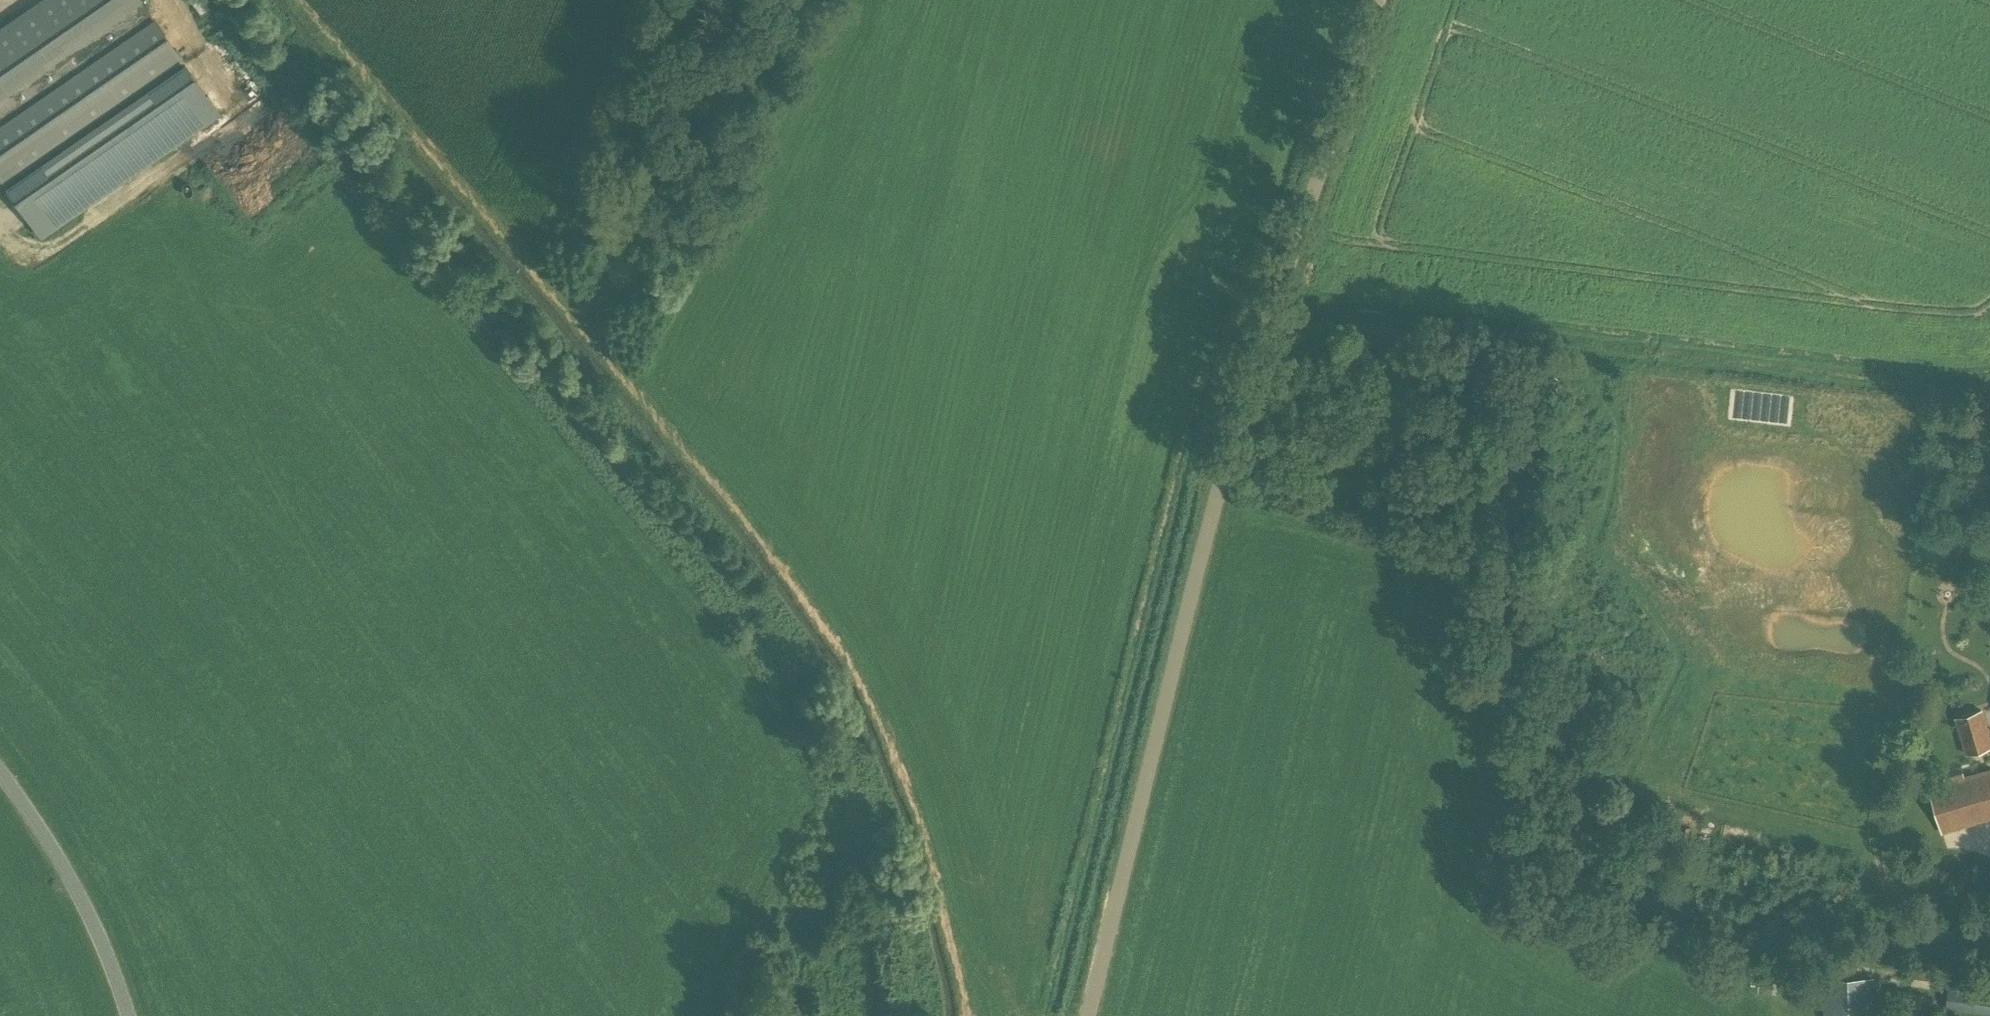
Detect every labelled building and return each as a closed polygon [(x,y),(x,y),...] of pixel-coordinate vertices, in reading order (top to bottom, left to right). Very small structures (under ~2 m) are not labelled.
[(7,189),(186,65),(141,0),(39,0),(0,27),(0,179),(7,189)] [(1986,716),(1983,708),(1955,716),(1957,723),(1965,754),(1989,747),(1989,732),(1986,716)] [(1956,778),(1930,786),(1942,830),(1989,816),(1989,769),(1956,778)] [(1873,976),(1823,977),(1824,1015),(1874,1015),(1873,976)] [(1948,984),(1945,1008),(1989,1014),(1989,989),(1948,984)]
